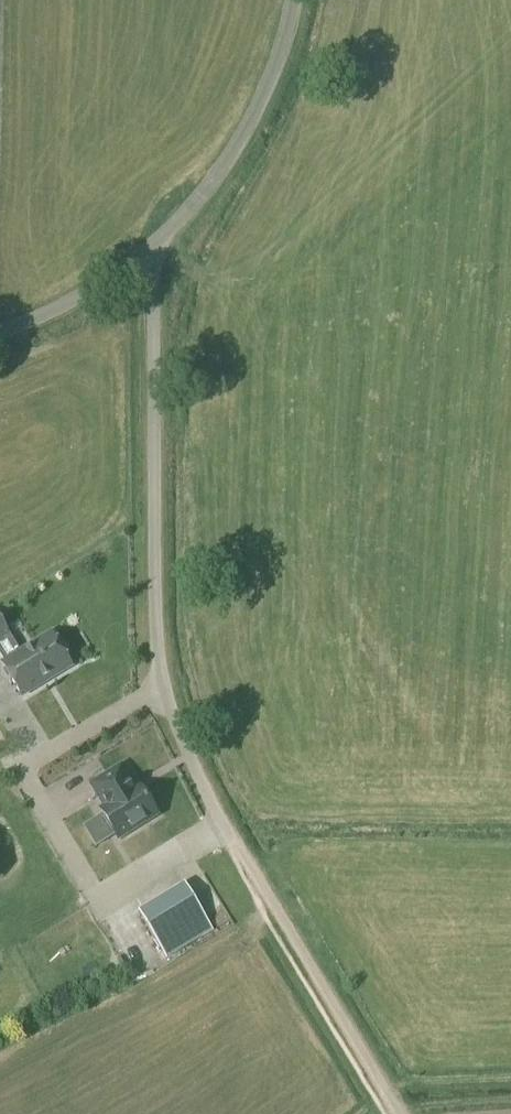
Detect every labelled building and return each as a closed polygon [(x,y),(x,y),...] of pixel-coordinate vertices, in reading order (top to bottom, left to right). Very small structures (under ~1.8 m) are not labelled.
[(71,667),(51,635),(19,655),(0,623),(0,655),(5,664),(2,666),(21,698),(71,667)] [(127,785),(128,783),(119,769),(91,787),(106,810),(100,814),(117,840),(156,815),(140,788),(132,793),(127,785)] [(167,961),(214,933),(185,886),(139,915),(167,961)] [(119,959),(111,963),(115,970),(116,971),(123,966),(119,959)]
